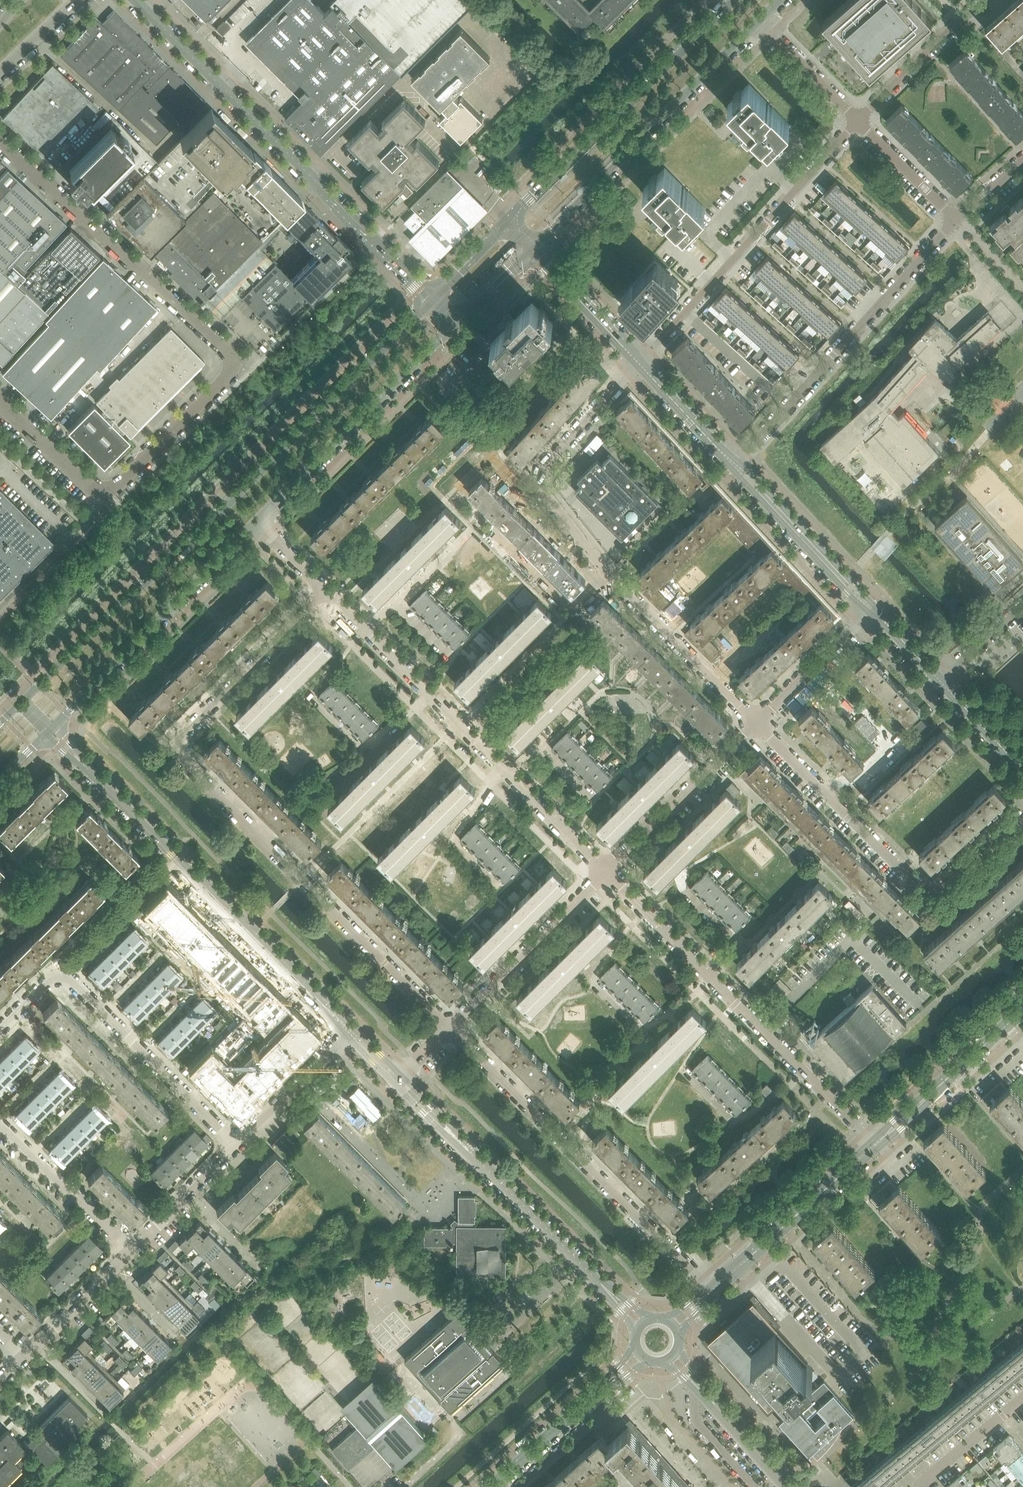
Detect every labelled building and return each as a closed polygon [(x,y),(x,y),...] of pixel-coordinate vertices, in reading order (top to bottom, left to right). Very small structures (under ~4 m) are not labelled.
[(227,0),(187,0),(207,20),(227,0)] [(468,7),(472,3),(469,0),(368,0),(358,11),(357,10),(349,19),(334,3),(325,12),(313,0),(289,0),(288,1),(254,35),(253,35),(246,42),(248,44),(256,52),(259,50),(270,61),(267,63),(269,66),(300,96),(304,100),(285,118),(321,154),(403,72),(402,72),(468,7)] [(577,0),(550,0),(580,31),(578,33),(579,33),(594,18),(605,29),(606,29),(604,27),(630,0),(603,0),(590,13),(577,0)] [(932,21),(913,0),(848,0),(822,23),(826,27),(836,38),(837,39),(838,37),(843,43),(842,44),(869,76),(932,21)] [(1022,27),(1022,0),(1017,0),(986,27),(985,27),(1002,46),(1022,27)] [(203,100),(113,10),(101,22),(95,17),(60,55),(156,143),(174,123),(177,126),(203,100)] [(222,35),(230,27),(224,20),(216,28),(222,35)] [(463,85),(462,83),(463,83),(467,79),(466,79),(467,78),(468,79),(477,71),(476,70),(476,69),(477,69),(480,66),(481,65),(482,66),(490,57),(461,28),(453,37),(454,38),(453,39),(453,38),(449,42),(450,42),(449,43),(448,42),(439,50),(440,51),(440,52),(439,52),(436,56),(435,57),(434,55),(426,64),(427,65),(426,66),(422,69),(422,70),(421,69),(412,78),(441,107),(442,105),(448,110),(440,118),(440,119),(461,140),(462,140),(483,119),(483,118),(462,97),(461,97),(459,99),(458,98),(455,94),(455,95),(454,94),(463,85)] [(990,77),(978,64),(972,56),(974,54),(965,44),(966,44),(965,43),(958,50),(960,53),(959,54),(960,54),(950,64),(962,77),(961,78),(962,78),(965,82),(965,81),(974,91),(990,77)] [(99,107),(93,102),(52,64),(2,118),(43,156),(82,113),(88,119),(99,107)] [(1011,100),(998,86),(990,77),(974,91),(983,101),(982,101),(986,105),(995,114),(1011,100)] [(789,124),(772,106),(749,83),(728,104),(745,121),(741,125),(737,129),(743,136),(748,131),(751,127),(768,144),(789,124)] [(439,162),(418,140),(417,140),(415,142),(411,137),(410,138),(410,137),(426,121),(404,100),(383,121),(377,127),(370,120),(349,141),(349,142),(370,163),(373,161),(378,166),(362,182),(383,204),(384,204),(396,192),(400,196),(403,193),(407,197),(413,191),(405,183),(405,182),(403,180),(408,174),(417,183),(418,183),(439,162)] [(1019,110),(1011,100),(995,114),(1003,124),(1006,128),(1007,128),(1016,138),(1022,131),(1022,114),(1019,110)] [(927,131),(914,118),(901,105),(886,120),(899,133),(899,134),(903,138),(903,137),(912,146),(927,131)] [(213,191),(224,180),(235,169),(236,169),(253,151),(252,152),(249,150),(250,149),(251,148),(250,148),(211,109),(210,109),(158,161),(106,213),(105,213),(106,214),(107,213),(150,253),(149,253),(150,254),(151,252),(154,250),(167,237),(185,218),(213,191)] [(104,125),(112,116),(106,111),(98,119),(104,125)] [(106,213),(158,161),(143,146),(135,153),(132,149),(128,145),(114,131),(110,127),(69,169),(72,172),(67,177),(67,178),(74,185),(77,185),(83,191),(84,191),(89,185),(89,184),(93,181),(98,187),(97,188),(100,191),(96,196),(101,200),(98,203),(98,205),(99,207),(100,207),(106,213)] [(934,168),(949,153),(927,131),(912,146),(921,155),(921,156),(924,160),(925,159),(934,168)] [(294,192),(268,166),(253,151),(236,169),(271,205),(284,218),(302,201),(301,200),(294,192)] [(956,191),(972,175),(949,153),(934,168),(943,177),(943,178),(946,182),(947,181),(956,191)] [(705,208),(687,190),(665,167),(644,188),(661,205),(653,213),(659,220),(661,217),(667,211),(684,228),(705,208)] [(62,227),(66,223),(7,169),(0,177),(0,268),(18,284),(25,276),(13,264),(16,261),(24,268),(62,227)] [(414,212),(404,222),(409,226),(418,235),(418,234),(438,215),(435,212),(436,211),(435,210),(459,187),(461,186),(459,184),(449,173),(447,172),(446,170),(426,191),(408,208),(409,208),(414,203),(416,206),(418,208),(414,212)] [(831,202),(844,188),(836,180),(823,195),(831,202)] [(494,181),(490,185),(498,193),(502,189),(494,181)] [(488,210),(463,186),(410,240),(435,264),(488,210)] [(839,210),(852,195),(844,188),(831,202),(839,210)] [(183,253),(229,207),(213,191),(185,218),(167,237),(172,243),(159,256),(160,256),(156,260),(168,271),(184,255),(183,253)] [(405,199),(401,195),(395,201),(399,204),(405,199)] [(847,217),(860,202),(852,195),(839,210),(847,217)] [(1017,205),(1015,203),(1010,208),(1008,205),(1001,211),(1004,214),(996,220),(998,223),(993,228),(996,232),(995,233),(1003,242),(1004,240),(1011,248),(1010,249),(1018,259),(1020,257),(1022,259),(1022,200),(1017,205)] [(274,330),(308,296),(311,300),(351,260),(348,256),(353,251),(336,234),(335,235),(303,202),(302,201),(284,218),(283,220),(289,226),(316,253),(291,279),(288,276),(275,263),(275,264),(241,298),(274,330)] [(855,224),(868,209),(860,202),(847,217),(855,224)] [(199,269),(245,223),(229,207),(183,253),(184,255),(168,271),(181,283),(196,267),(199,269)] [(863,231),(876,217),(868,209),(855,224),(863,231)] [(790,234),(803,220),(795,212),(782,227),(790,234)] [(871,238),(884,224),(876,217),(863,231),(871,238)] [(798,242),(811,227),(803,220),(790,234),(798,242)] [(200,301),(257,245),(262,240),(245,223),(199,269),(196,267),(181,283),(200,301)] [(879,246),(892,231),(884,224),(871,238),(879,246)] [(806,249),(819,234),(811,227),(798,242),(806,249)] [(18,284),(17,285),(25,291),(47,312),(99,255),(70,228),(67,231),(25,276),(18,284)] [(887,253),(900,238),(892,231),(879,246),(887,253)] [(814,256),(827,241),(819,234),(806,249),(814,256)] [(159,256),(172,243),(167,237),(154,250),(154,251),(159,256)] [(908,246),(900,238),(887,253),(895,260),(908,246)] [(822,263),(835,249),(827,241),(814,256),(822,263)] [(241,298),(275,264),(275,263),(257,245),(200,301),(220,319),(241,298)] [(830,270),(843,256),(835,249),(822,263),(830,270)] [(764,277),(776,264),(767,256),(754,271),(763,278),(764,277)] [(838,277),(851,263),(843,256),(830,270),(838,277)] [(7,367),(2,372),(10,380),(26,395),(42,409),(41,409),(42,410),(50,417),(60,407),(79,386),(96,367),(99,370),(124,342),(149,315),(156,307),(148,300),(149,299),(148,299),(138,291),(131,284),(131,283),(130,283),(120,274),(113,268),(114,267),(113,267),(102,257),(70,293),(50,315),(45,320),(48,323),(7,367)] [(628,294),(622,301),(642,320),(649,312),(652,315),(667,298),(664,295),(670,289),(673,292),(681,283),(655,259),(625,291),(628,294)] [(846,285),(859,270),(851,263),(838,277),(846,285)] [(772,284),(784,271),(776,264),(764,277),(772,284)] [(25,291),(17,285),(18,284),(0,268),(0,318),(25,291)] [(854,292),(867,278),(859,270),(846,285),(854,292)] [(780,291),(792,278),(784,271),(772,284),(780,291)] [(788,298),(800,285),(792,278),(780,291),(788,298)] [(796,305),(808,293),(800,285),(788,298),(796,305)] [(723,308),(735,295),(726,288),(713,303),(721,310),(723,308)] [(0,318),(0,361),(2,363),(3,363),(48,313),(47,312),(25,291),(0,318)] [(804,313),(816,300),(808,293),(796,305),(804,313)] [(731,316),(743,303),(735,295),(723,308),(731,316)] [(811,322),(824,307),(816,300),(804,313),(803,314),(811,322)] [(512,363),(553,323),(532,302),(515,319),(509,313),(502,319),(509,326),(492,343),(512,363)] [(739,323),(751,310),(743,303),(731,316),(739,323)] [(819,329),(832,314),(824,307),(811,322),(819,329)] [(747,330),(759,317),(751,310),(739,323),(747,330)] [(884,416),(891,408),(929,366),(946,381),(958,370),(959,369),(959,368),(958,367),(957,366),(1001,326),(992,317),(992,315),(988,311),(957,339),(935,318),(910,346),(909,347),(909,348),(910,349),(908,351),(910,352),(912,351),(914,353),(874,397),(820,445),(834,461),(863,435),(884,417),(884,416)] [(827,336),(840,322),(832,314),(819,329),(827,336)] [(755,337),(767,324),(759,317),(747,330),(755,337)] [(763,344),(775,332),(767,324),(755,337),(763,344)] [(159,406),(204,361),(170,327),(125,372),(159,406)] [(771,352),(783,339),(775,332),(763,344),(771,352)] [(711,363),(707,358),(694,345),(688,338),(672,353),(684,366),(684,367),(688,370),(697,379),(713,365),(711,363)] [(779,359),(791,346),(783,339),(771,352),(779,359)] [(588,352),(580,344),(574,350),(582,359),(588,352)] [(787,366),(799,353),(791,346),(779,359),(787,366)] [(575,403),(601,375),(587,362),(561,391),(575,403)] [(733,386),(728,381),(719,371),(714,366),(713,365),(697,379),(706,389),(705,389),(705,390),(709,393),(718,402),(734,388),(733,386)] [(159,406),(125,372),(96,401),(130,435),(159,406)] [(755,411),(749,404),(741,396),(740,394),(735,389),(734,388),(718,402),(727,412),(726,412),(730,416),(739,425),(755,411)] [(549,432),(575,403),(561,391),(535,420),(549,432)] [(653,423),(631,398),(624,404),(624,403),(617,410),(651,447),(655,443),(650,438),(652,436),(646,430),(653,423)] [(82,444),(108,418),(93,403),(67,430),(82,444)] [(940,452),(915,424),(904,412),(898,417),(891,408),(884,416),(884,417),(863,435),(866,439),(864,441),(904,485),(940,452)] [(446,429),(433,416),(423,426),(421,424),(419,426),(417,428),(420,430),(411,438),(423,451),(446,429)] [(127,442),(129,440),(108,418),(82,444),(103,466),(107,462),(111,465),(130,446),(127,442)] [(523,461),(549,432),(535,420),(509,449),(523,461)] [(676,447),(653,423),(646,430),(652,436),(650,438),(655,443),(651,447),(674,471),(678,467),(673,462),(675,460),(669,454),(676,447)] [(423,451),(411,438),(401,448),(399,446),(395,450),(397,452),(388,461),(393,467),(390,470),(397,477),(423,451)] [(703,476),(676,447),(669,454),(675,460),(673,462),(678,467),(674,471),(689,488),(696,482),(703,476)] [(583,483),(575,491),(622,538),(658,502),(611,455),(603,463),(598,458),(578,478),(583,483)] [(397,477),(390,470),(393,467),(388,461),(380,470),(374,475),(372,473),(368,477),(370,479),(364,485),(360,489),(373,501),(397,477)] [(510,505),(493,487),(482,477),(469,490),(497,518),(510,505)] [(55,545),(0,489),(0,599),(55,545)] [(373,501),(360,489),(351,498),(349,496),(345,500),(347,502),(346,504),(342,507),(334,515),(339,520),(343,516),(351,524),(373,501)] [(711,507),(722,497),(715,489),(704,499),(711,507)] [(967,496),(935,524),(993,589),(1022,563),(1022,558),(967,496)] [(706,536),(724,520),(735,510),(722,497),(711,507),(694,522),(706,536)] [(533,528),(520,515),(510,505),(497,518),(503,524),(507,528),(510,531),(520,542),(533,528)] [(431,549),(459,521),(446,508),(418,536),(431,549)] [(746,523),(735,510),(724,520),(735,533),(746,523)] [(324,550),(351,524),(343,516),(339,520),(334,515),(327,522),(325,524),(323,522),(319,526),(321,528),(315,534),(311,538),(324,550)] [(682,559),(695,546),(706,536),(694,522),(669,545),(682,559)] [(759,536),(746,523),(735,533),(748,546),(759,536)] [(557,552),(544,539),(533,528),(520,542),(544,565),(557,552)] [(404,576),(431,549),(418,536),(391,563),(404,576)] [(759,536),(748,546),(760,560),(771,549),(759,536)] [(654,585),(675,565),(682,559),(669,545),(640,572),(642,574),(646,578),(651,583),(654,585)] [(771,549),(760,560),(756,564),(763,571),(764,569),(770,576),(773,573),(784,563),(771,549)] [(585,580),(568,563),(557,552),(544,565),(550,572),(554,576),(561,583),(572,593),(585,580)] [(359,575),(367,566),(361,560),(353,568),(359,575)] [(404,576),(391,563),(376,578),(363,590),(376,603),(404,576)] [(796,576),(784,563),(773,573),(785,586),(796,576)] [(756,590),(770,576),(764,569),(763,571),(756,564),(743,576),(756,590)] [(638,587),(646,578),(642,574),(633,582),(638,587)] [(731,612),(745,600),(756,590),(743,576),(718,599),(731,612)] [(808,589),(796,576),(785,586),(797,599),(808,589)] [(642,591),(651,583),(646,578),(638,587),(642,591)] [(253,621),(270,604),(280,594),(267,582),(259,590),(254,595),(251,593),(248,597),(250,599),(236,613),(242,618),(246,614),(253,621)] [(647,595),(655,587),(654,585),(651,583),(642,591),(647,595)] [(651,600),(660,592),(655,587),(647,595),(651,600)] [(420,613),(435,598),(426,589),(411,604),(420,613)] [(821,602),(808,589),(797,599),(810,613),(821,602)] [(655,604),(664,596),(660,592),(651,600),(655,604)] [(660,609),(668,601),(664,596),(655,604),(660,609)] [(428,622),(444,606),(435,598),(420,613),(428,622)] [(628,623),(615,610),(604,599),(591,613),(615,636),(628,623)] [(706,636),(718,624),(731,612),(718,599),(690,625),(692,627),(696,631),(701,636),(703,638),(706,636)] [(523,641),(551,613),(538,600),(510,628),(523,641)] [(805,643),(819,629),(827,622),(833,616),(821,602),(810,613),(792,629),(805,643)] [(437,630),(452,615),(444,606),(428,622),(437,630)] [(226,647),(243,630),(253,621),(246,614),(242,618),(236,613),(227,622),(225,619),(221,623),(223,625),(209,639),(215,645),(219,640),(226,647)] [(446,639),(461,624),(452,615),(437,630),(446,639)] [(652,647),(639,635),(628,623),(615,636),(639,660),(652,647)] [(455,648),(470,633),(461,624),(446,639),(455,648)] [(689,638),(696,631),(692,627),(685,634),(689,638)] [(496,668),(510,655),(523,641),(510,628),(483,655),(496,668)] [(781,665),(795,652),(805,643),(792,629),(768,652),(781,665)] [(694,643),(701,636),(696,631),(689,638),(694,643)] [(305,675),(333,647),(319,634),(292,661),(305,675)] [(698,647),(705,640),(703,638),(701,636),(694,643),(698,647)] [(703,651),(711,642),(706,636),(703,638),(705,640),(698,647),(703,651)] [(200,674),(217,657),(226,647),(219,640),(215,645),(209,639),(200,648),(198,646),(194,650),(196,652),(183,666),(188,671),(193,667),(200,674)] [(707,656),(715,647),(711,642),(703,651),(707,656)] [(675,671),(663,658),(652,647),(639,660),(645,667),(649,671),(662,684),(675,671)] [(712,660),(720,652),(715,647),(707,656),(712,660)] [(594,670),(601,663),(588,650),(574,665),(570,668),(560,678),(573,691),(588,677),(594,670)] [(752,692),(770,675),(781,665),(768,652),(739,678),(752,692)] [(880,661),(878,663),(868,653),(855,665),(881,693),(889,686),(885,682),(891,677),(882,667),(884,665),(880,661)] [(469,696),(483,681),(496,668),(483,655),(456,683),(469,696)] [(278,702),(302,678),(305,675),(292,661),(265,689),(278,702)] [(173,701),(190,683),(200,674),(193,667),(188,671),(183,666),(175,673),(174,675),(172,673),(168,676),(170,678),(156,692),(162,697),(166,694),(173,701)] [(699,694),(686,681),(675,671),(662,684),(672,694),(680,701),(686,708),(699,694)] [(920,709),(907,695),(909,693),(905,689),(903,691),(891,677),(885,682),(889,686),(881,693),(907,721),(920,709)] [(567,697),(573,691),(560,678),(533,705),(546,718),(567,697)] [(329,704),(344,689),(335,680),(320,695),(329,704)] [(250,729),(271,708),(278,702),(265,689),(237,716),(250,729)] [(337,713),(352,698),(344,689),(329,704),(337,713)] [(142,731),(158,716),(173,701),(166,694),(162,697),(156,692),(147,701),(145,699),(143,701),(141,703),(143,705),(130,718),(142,731)] [(727,722),(710,706),(699,694),(686,708),(713,735),(727,722)] [(346,721),(361,706),(352,698),(337,713),(346,721)] [(546,718),(533,705),(505,733),(518,746),(535,729),(546,718)] [(354,730),(369,715),(361,706),(346,721),(354,730)] [(838,734),(812,706),(799,718),(808,728),(806,730),(810,734),(812,732),(821,742),(827,736),(830,741),(838,734)] [(363,739),(379,724),(369,715),(354,730),(363,739)] [(919,733),(927,725),(921,719),(913,727),(919,733)] [(397,767),(410,754),(425,740),(412,726),(384,754),(397,767)] [(955,743),(943,730),(919,752),(931,765),(941,756),(943,759),(947,755),(945,753),(955,743)] [(562,756),(577,741),(568,731),(553,746),(562,756)] [(864,762),(848,745),(838,734),(830,741),(827,736),(821,742),(834,756),(832,758),(835,762),(837,760),(851,774),(864,762)] [(246,767),(237,757),(219,739),(206,752),(233,780),(246,767)] [(571,764),(586,749),(577,741),(562,756),(571,764)] [(665,783),(693,756),(680,743),(652,770),(665,783)] [(579,773),(594,758),(586,749),(571,764),(579,773)] [(931,765),(919,752),(891,778),(899,786),(903,782),(908,787),(917,778),(920,780),(924,777),(922,774),(931,765)] [(370,794),(397,767),(384,754),(357,781),(370,794)] [(787,783),(774,770),(776,768),(772,764),(770,766),(761,757),(750,767),(749,765),(740,775),(767,803),(775,795),(782,788),(787,783)] [(588,781),(603,766),(594,758),(579,773),(588,781)] [(597,790),(612,775),(603,766),(588,781),(597,790)] [(270,790),(257,777),(246,767),(233,780),(257,803),(270,790)] [(638,811),(665,783),(652,770),(625,797),(638,811)] [(39,814),(52,800),(66,786),(61,780),(57,776),(54,773),(53,772),(39,786),(35,790),(35,791),(25,800),(39,814)] [(447,817),(460,803),(475,789),(461,776),(434,804),(447,817)] [(894,800),(908,787),(903,782),(899,786),(891,778),(868,800),(880,813),(890,804),(892,806),(896,802),(894,800)] [(342,822),(356,808),(370,794),(357,781),(329,809),(342,822)] [(734,797),(740,790),(732,782),(726,788),(727,790),(734,797)] [(818,815),(800,797),(803,794),(799,790),(796,793),(787,783),(782,788),(775,795),(767,803),(799,834),(818,815)] [(1006,798),(994,785),(970,807),(982,820),(992,811),(994,813),(998,810),(996,807),(1006,798)] [(288,820),(294,814),(270,790),(257,803),(281,827),(288,820)] [(712,830),(740,803),(734,797),(727,790),(699,817),(712,830)] [(610,838),(628,821),(638,811),(625,797),(597,825),(610,838)] [(24,828),(39,814),(25,800),(15,811),(14,810),(10,815),(0,825),(0,837),(7,844),(9,842),(10,842),(24,828)] [(77,819),(85,811),(78,804),(70,812),(77,819)] [(420,844),(447,817),(434,804),(407,831),(420,844)] [(103,822),(100,818),(99,817),(99,818),(88,807),(87,807),(88,808),(85,811),(77,819),(75,821),(100,845),(113,832),(103,822)] [(982,820),(970,807),(942,833),(949,841),(954,837),(959,842),(968,833),(970,835),(974,831),(972,829),(982,820)] [(322,842),(306,826),(294,814),(288,820),(281,827),(308,855),(322,842)] [(839,836),(827,823),(829,821),(825,817),(823,819),(818,815),(799,834),(816,852),(831,837),(834,840),(839,836)] [(685,858),(712,830),(699,817),(672,845),(685,858)] [(471,846),(486,832),(477,823),(462,838),(462,839),(463,838),(471,846)] [(420,844),(407,831),(379,859),(392,872),(420,844)] [(138,857),(130,849),(127,846),(128,846),(123,842),(113,832),(100,845),(124,870),(130,864),(137,857),(138,858),(138,857)] [(480,855),(494,840),(486,832),(471,846),(480,855)] [(945,855),(959,842),(954,837),(949,841),(942,833),(919,855),(931,868),(941,858),(943,861),(947,857),(945,855)] [(866,862),(853,850),(856,848),(852,844),(850,846),(839,836),(834,840),(831,837),(816,852),(842,878),(857,864),(861,867),(866,862)] [(488,863),(503,849),(494,840),(480,855),(488,863)] [(666,877),(685,858),(672,845),(652,864),(666,877)] [(497,872),(511,857),(503,849),(488,863),(497,872)] [(505,881),(520,866),(511,857),(497,872),(505,880),(504,880),(505,881)] [(365,886),(353,874),(341,862),(328,875),(352,899),(365,886)] [(892,889),(880,877),(882,874),(878,870),(876,873),(866,862),(861,867),(857,864),(842,878),(869,905),(884,890),(887,894),(892,889)] [(666,877),(652,864),(644,872),(657,885),(666,877)] [(1022,892),(1022,872),(1017,866),(994,886),(1010,904),(1022,892)] [(539,909),(567,882),(554,869),(526,896),(539,909)] [(701,895),(716,880),(707,871),(692,886),(693,887),(693,886),(701,895)] [(85,910),(89,907),(89,906),(103,892),(103,891),(100,888),(96,884),(90,879),(61,907),(75,920),(85,910)] [(710,903),(725,888),(716,880),(701,895),(710,903)] [(804,923),(832,895),(819,882),(806,895),(791,910),(804,923)] [(166,885),(137,914),(152,929),(161,921),(260,1020),(276,1003),(280,1000),(173,892),(166,885)] [(388,909),(378,899),(365,886),(352,899),(375,922),(388,909)] [(986,925),(1010,904),(994,886),(971,908),(986,925)] [(718,912),(733,897),(725,888),(710,903),(718,912)] [(920,916),(910,907),(913,905),(905,897),(902,899),(892,889),(887,894),(884,890),(869,905),(904,940),(913,930),(910,926),(920,916)] [(512,936),(536,912),(539,909),(526,896),(498,923),(512,936)] [(727,921),(742,906),(733,897),(718,912),(727,921)] [(736,930),(751,915),(742,906),(727,921),(735,929),(736,930)] [(61,935),(63,933),(65,931),(65,930),(75,920),(61,907),(33,935),(47,948),(60,934),(61,935)] [(963,946),(986,925),(971,908),(947,928),(963,946)] [(412,933),(402,923),(388,909),(375,922),(399,946),(412,933)] [(777,950),(804,923),(791,910),(764,937),(777,950)] [(586,956),(614,929),(601,916),(573,943),(586,956)] [(161,921),(152,929),(240,1017),(255,1032),(228,1059),(236,1066),(288,1015),(276,1003),(260,1020),(161,921)] [(484,964),(509,940),(512,936),(498,923),(471,951),(484,964)] [(939,967),(963,946),(947,928),(923,950),(939,967)] [(146,942),(133,929),(124,937),(138,951),(146,942)] [(436,957),(426,947),(412,933),(399,946),(423,970),(436,957)] [(29,966),(33,963),(33,962),(47,948),(33,935),(5,963),(19,976),(29,966)] [(138,951),(124,937),(116,946),(129,959),(138,951)] [(750,978),(777,950),(764,937),(736,964),(750,978)] [(559,983),(586,956),(573,943),(546,970),(559,983)] [(129,959),(116,946),(107,954),(120,968),(129,959)] [(120,968),(107,954),(99,963),(112,976),(120,968)] [(464,985),(449,970),(436,957),(423,970),(450,998),(464,985)] [(610,986),(625,971),(616,962),(599,979),(603,982),(605,981),(610,986)] [(5,963),(0,968),(0,995),(4,990),(5,991),(7,989),(9,986),(19,976),(5,963)] [(112,976),(99,963),(94,967),(90,972),(103,985),(112,976)] [(181,977),(167,963),(159,972),(172,985),(181,977)] [(531,1011),(559,983),(546,970),(518,998),(525,1005),(531,1011)] [(618,995),(633,980),(625,971),(610,986),(608,987),(611,991),(613,989),(618,994),(618,995)] [(172,985),(159,972),(150,980),(164,994),(172,985)] [(164,994),(150,980),(142,989),(155,1002),(164,994)] [(627,1003),(642,988),(633,980),(618,995),(618,994),(617,996),(620,999),(622,998),(627,1003)] [(182,995),(188,989),(182,983),(176,989),(182,995)] [(844,1079),(907,1023),(906,1022),(905,1024),(871,986),(873,985),(872,984),(856,999),(850,993),(851,992),(850,992),(843,998),(844,999),(844,998),(850,1004),(810,1040),(810,1041),(812,1040),(845,1077),(844,1078),(844,1079)] [(636,1012),(650,997),(642,988),(627,1003),(625,1005),(629,1008),(630,1006),(635,1012),(636,1012)] [(155,1002),(142,989),(133,997),(146,1011),(155,1002)] [(146,1011),(133,997),(124,1006),(138,1020),(146,1011)] [(525,1005),(518,998),(517,997),(510,1003),(518,1011),(525,1005)] [(644,1021),(659,1006),(650,997),(636,1012),(635,1012),(634,1013),(637,1017),(639,1015),(644,1020),(644,1021)] [(215,1011),(202,998),(193,1007),(206,1020),(215,1011)] [(65,1036),(79,1021),(57,999),(42,1013),(65,1036)] [(206,1020),(193,1007),(184,1015),(198,1029),(206,1020)] [(678,1049),(706,1021),(693,1008),(665,1036),(678,1049)] [(208,1049),(191,1066),(237,1113),(253,1098),(249,1094),(311,1032),(312,1032),(291,1011),(288,1015),(236,1066),(228,1059),(255,1032),(240,1017),(208,1049)] [(198,1029),(184,1015),(176,1023),(190,1037),(198,1029)] [(525,1046),(510,1031),(497,1018),(484,1032),(512,1059),(525,1046)] [(87,1058),(101,1044),(79,1021),(65,1036),(87,1058)] [(190,1037),(176,1023),(167,1032),(181,1046),(190,1037)] [(212,1034),(207,1030),(203,1034),(208,1038),(212,1034)] [(181,1046),(167,1032),(159,1041),(172,1054),(181,1046)] [(651,1076),(678,1049),(665,1036),(638,1063),(651,1076)] [(38,1050),(25,1037),(16,1045),(29,1059),(38,1050)] [(109,1080),(123,1066),(101,1044),(87,1058),(109,1080)] [(29,1059),(16,1045),(7,1054),(21,1067),(29,1059)] [(552,1073),(525,1046),(512,1059),(539,1086),(552,1073)] [(7,1054),(0,1061),(0,1064),(12,1076),(21,1067),(7,1054)] [(702,1078),(717,1063),(708,1055),(691,1071),(695,1075),(697,1073),(702,1078)] [(623,1104),(651,1076),(638,1063),(610,1091),(623,1104)] [(711,1087),(725,1072),(717,1063),(702,1078),(700,1080),(704,1083),(705,1082),(710,1087),(711,1087)] [(0,1064),(0,1081),(4,1084),(12,1076),(0,1064)] [(131,1102),(145,1088),(123,1066),(109,1080),(131,1102)] [(72,1085),(59,1071),(57,1073),(51,1079),(64,1093),(72,1085)] [(719,1095),(734,1081),(725,1072),(711,1087),(710,1087),(709,1088),(712,1092),(714,1090),(719,1095)] [(580,1101),(552,1073),(539,1086),(567,1114),(580,1101)] [(64,1093),(51,1079),(42,1088),(55,1102),(64,1093)] [(1007,1088),(1000,1080),(995,1085),(1002,1093),(1007,1088)] [(728,1104),(743,1089),(734,1081),(719,1095),(717,1097),(721,1100),(722,1099),(727,1104),(728,1104)] [(775,1091),(767,1083),(761,1089),(769,1097),(775,1091)] [(1002,1093),(995,1085),(990,1089),(997,1097),(1002,1093)] [(1020,1098),(1009,1086),(1007,1088),(1002,1093),(997,1097),(993,1101),(990,1103),(1011,1127),(1022,1116),(1022,1101),(1020,1098)] [(55,1102),(42,1088),(34,1097),(47,1110),(55,1102)] [(153,1124),(167,1110),(145,1088),(131,1102),(153,1124)] [(736,1113),(751,1098),(743,1089),(728,1104),(727,1104),(726,1105),(729,1109),(731,1107),(736,1112),(736,1113)] [(997,1097),(990,1089),(986,1093),(993,1101),(997,1097)] [(993,1101),(986,1093),(981,1097),(988,1105),(990,1103),(993,1101)] [(47,1110),(34,1097),(25,1105),(38,1119),(47,1110)] [(768,1140),(797,1114),(784,1100),(755,1126),(768,1140)] [(38,1119),(25,1105),(16,1114),(29,1128),(38,1119)] [(107,1119),(94,1106),(85,1115),(98,1128),(107,1119)] [(313,1136),(327,1122),(315,1111),(309,1117),(309,1118),(302,1125),(313,1136)] [(98,1128),(85,1115),(76,1123),(89,1137),(98,1128)] [(1011,1127),(1022,1141),(1022,1116),(1011,1127)] [(347,1143),(329,1124),(327,1122),(313,1136),(335,1158),(349,1144),(347,1143)] [(89,1137),(76,1123),(68,1131),(81,1145),(89,1137)] [(964,1147),(954,1136),(943,1124),(932,1134),(931,1133),(929,1135),(929,1136),(923,1141),(945,1165),(964,1147)] [(299,1133),(290,1125),(285,1130),(288,1132),(294,1138),(299,1133)] [(739,1166),(768,1140),(755,1126),(727,1152),(739,1166)] [(633,1155),(620,1141),(606,1127),(593,1140),(620,1168),(633,1155)] [(207,1143),(194,1129),(192,1131),(185,1138),(198,1152),(207,1143)] [(294,1138),(288,1132),(285,1130),(280,1135),(289,1143),(294,1138)] [(81,1145),(68,1131),(59,1140),(73,1153),(81,1145)] [(289,1143),(280,1135),(276,1139),(284,1148),(289,1143)] [(198,1152),(185,1138),(176,1147),(190,1160),(198,1152)] [(284,1148),(276,1139),(271,1144),(279,1153),(284,1148)] [(73,1153),(59,1140),(50,1149),(64,1162),(73,1153)] [(371,1166),(351,1146),(349,1144),(335,1158),(357,1180),(371,1166)] [(190,1160),(176,1147),(168,1155),(181,1169),(190,1160)] [(986,1171),(975,1159),(964,1147),(945,1165),(966,1189),(972,1184),(973,1184),(975,1182),(975,1181),(986,1171)] [(281,1165),(285,1162),(275,1152),(258,1169),(260,1171),(248,1183),(253,1189),(264,1200),(275,1189),(289,1174),(281,1165)] [(739,1166),(727,1152),(697,1178),(710,1192),(739,1166)] [(18,1171),(0,1153),(0,1182),(3,1185),(18,1171)] [(181,1169),(168,1155),(159,1164),(173,1177),(181,1169)] [(661,1182),(633,1155),(620,1168),(648,1196),(661,1182)] [(124,1187),(101,1164),(87,1178),(110,1201),(121,1189),(124,1187)] [(173,1177),(159,1164),(150,1172),(164,1186),(173,1177)] [(395,1190),(391,1187),(371,1166),(357,1180),(391,1214),(397,1208),(398,1207),(405,1199),(395,1189),(395,1190)] [(25,1207),(40,1193),(18,1171),(3,1185),(25,1207)] [(897,1187),(890,1179),(884,1184),(889,1189),(891,1192),(897,1187)] [(688,1210),(667,1188),(661,1182),(648,1196),(675,1223),(688,1210)] [(264,1200),(253,1189),(248,1183),(235,1196),(233,1194),(216,1211),(226,1220),(230,1217),(238,1226),(264,1200)] [(891,1192),(889,1189),(884,1184),(880,1188),(887,1196),(891,1192)] [(920,1209),(909,1197),(898,1185),(897,1187),(891,1192),(887,1196),(882,1200),(879,1203),(900,1227),(920,1209)] [(146,1209),(133,1196),(124,1187),(121,1189),(110,1201),(132,1223),(146,1209)] [(887,1196),(880,1188),(876,1192),(882,1200),(887,1196)] [(882,1200),(876,1192),(870,1197),(877,1205),(879,1203),(882,1200)] [(62,1215),(40,1193),(25,1207),(48,1230),(49,1228),(57,1220),(62,1215)] [(506,1274),(506,1227),(473,1227),(473,1222),(475,1222),(475,1196),(458,1196),(458,1221),(453,1227),(428,1227),(428,1224),(425,1224),(424,1227),(424,1238),(425,1238),(425,1241),(428,1241),(428,1243),(451,1243),(451,1244),(454,1244),(454,1243),(459,1243),(459,1274),(506,1274)] [(941,1233),(930,1221),(920,1209),(900,1227),(922,1250),(927,1245),(928,1246),(931,1243),(930,1243),(941,1233)] [(56,1235),(64,1227),(59,1222),(57,1220),(49,1228),(56,1235)] [(191,1246),(208,1229),(200,1221),(178,1242),(186,1251),(191,1246)] [(854,1247),(843,1235),(832,1223),(821,1233),(821,1232),(818,1235),(819,1235),(813,1241),(834,1264),(854,1247)] [(198,1253),(215,1236),(208,1229),(191,1246),(198,1253)] [(101,1248),(88,1234),(79,1243),(93,1257),(101,1248)] [(206,1260),(222,1244),(215,1236),(198,1253),(206,1260)] [(171,1252),(178,1245),(174,1241),(167,1248),(171,1252)] [(93,1257),(79,1243),(71,1252),(84,1265),(93,1257)] [(214,1268),(230,1251),(222,1244),(206,1260),(214,1268)] [(875,1271),(864,1258),(854,1247),(834,1264),(855,1288),(861,1283),(862,1284),(865,1281),(864,1280),(875,1271)] [(162,1261),(169,1254),(164,1250),(158,1257),(162,1261)] [(221,1275),(238,1259),(230,1251),(214,1268),(221,1275)] [(84,1265),(71,1252),(62,1260),(76,1273),(84,1265)] [(185,1266),(190,1262),(186,1258),(181,1262),(185,1266)] [(230,1284),(246,1268),(238,1259),(221,1275),(230,1284)] [(76,1273),(62,1260),(54,1269),(67,1282),(76,1273)] [(146,1291),(162,1275),(167,1269),(159,1261),(138,1283),(146,1291)] [(189,1270),(194,1266),(190,1262),(185,1266),(189,1270)] [(179,1273),(183,1269),(179,1265),(175,1269),(179,1273)] [(67,1282),(54,1269),(45,1278),(58,1291),(67,1282)] [(183,1277),(187,1273),(183,1269),(179,1273),(183,1277)] [(201,1281),(205,1277),(201,1273),(197,1278),(201,1281)] [(0,1274),(0,1302),(4,1306),(18,1292),(0,1274)] [(153,1298),(169,1281),(162,1275),(146,1291),(153,1298)] [(205,1286),(209,1281),(205,1277),(201,1281),(205,1286)] [(194,1288),(198,1284),(194,1280),(190,1284),(194,1288)] [(160,1305),(177,1289),(169,1281),(153,1298),(160,1305)] [(198,1292),(202,1288),(198,1284),(194,1288),(198,1292)] [(215,1295),(220,1290),(216,1285),(210,1291),(215,1295)] [(168,1313),(185,1297),(177,1289),(160,1305),(168,1313)] [(209,1301),(215,1295),(210,1291),(205,1296),(209,1301)] [(26,1328),(41,1314),(18,1292),(4,1306),(14,1316),(17,1319),(26,1328)] [(111,1326),(116,1321),(132,1304),(124,1296),(103,1318),(111,1326)] [(176,1321),(192,1304),(185,1297),(168,1313),(176,1321)] [(813,1368),(795,1348),(753,1301),(708,1341),(768,1408),(783,1394),(790,1402),(791,1402),(792,1402),(793,1402),(794,1401),(794,1399),(793,1398),(787,1391),(800,1379),(804,1384),(803,1385),(804,1385),(814,1376),(809,1371),(813,1368)] [(123,1328),(139,1311),(132,1304),(116,1321),(123,1328)] [(184,1329),(200,1313),(192,1304),(176,1321),(184,1329)] [(131,1335),(147,1319),(139,1311),(123,1328),(131,1335)] [(504,1363),(493,1350),(493,1351),(481,1337),(484,1336),(486,1334),(486,1332),(487,1329),(487,1326),(487,1324),(485,1322),(483,1321),(481,1320),(478,1320),(476,1320),(474,1322),(472,1324),(471,1326),(469,1324),(469,1323),(458,1311),(405,1359),(423,1379),(423,1381),(423,1383),(424,1384),(426,1385),(427,1385),(428,1385),(451,1410),(504,1363)] [(96,1327),(102,1320),(98,1316),(91,1323),(96,1327)] [(138,1343),(155,1327),(147,1319),(131,1335),(138,1343)] [(87,1336),(93,1330),(89,1325),(82,1332),(87,1336)] [(146,1351),(162,1334),(155,1327),(138,1343),(146,1351)] [(110,1342),(114,1337),(110,1333),(106,1338),(110,1342)] [(154,1359),(170,1343),(162,1334),(146,1351),(154,1359)] [(71,1366),(87,1350),(92,1345),(84,1336),(62,1358),(71,1366)] [(114,1345),(118,1341),(114,1337),(110,1342),(114,1345)] [(103,1348),(108,1344),(104,1340),(99,1344),(103,1348)] [(1022,1370),(1022,1343),(1001,1362),(1014,1378),(1022,1370)] [(107,1352),(112,1348),(108,1344),(103,1348),(107,1352)] [(125,1357),(130,1352),(126,1348),(121,1353),(125,1357)] [(78,1373),(94,1357),(87,1350),(71,1366),(78,1373)] [(129,1361),(134,1356),(130,1352),(125,1357),(129,1361)] [(118,1363),(123,1359),(119,1355),(114,1360),(118,1363)] [(85,1381),(102,1364),(94,1357),(78,1373),(85,1381)] [(122,1367),(127,1363),(123,1359),(118,1363),(122,1367)] [(963,1421),(983,1404),(1014,1378),(1001,1362),(949,1404),(963,1421)] [(142,1368),(137,1363),(134,1367),(138,1372),(142,1368)] [(93,1388),(109,1372),(102,1364),(85,1381),(93,1388)] [(138,1372),(134,1367),(130,1371),(134,1376),(138,1372)] [(100,1396),(117,1380),(109,1372),(93,1388),(100,1396)] [(109,1404),(125,1388),(117,1380),(100,1396),(109,1404)] [(812,1451),(817,1457),(821,1453),(828,1447),(833,1439),(839,1432),(843,1424),(842,1423),(853,1413),(824,1380),(779,1420),(810,1454),(810,1453),(810,1452),(812,1451)] [(424,1434),(378,1382),(378,1383),(346,1412),(346,1411),(358,1425),(332,1449),(349,1469),(374,1447),(371,1444),(373,1442),(391,1463),(392,1462),(391,1462),(423,1433),(424,1434)] [(948,1393),(944,1388),(939,1392),(943,1397),(948,1393)] [(76,1436),(71,1431),(87,1415),(69,1397),(38,1428),(40,1430),(26,1444),(28,1446),(33,1451),(47,1465),(76,1436)] [(911,1463),(949,1432),(963,1421),(949,1404),(898,1447),(911,1463)] [(650,1448),(642,1439),(642,1438),(638,1433),(637,1434),(628,1424),(608,1443),(606,1444),(615,1454),(628,1468),(650,1448)] [(28,1446),(26,1449),(24,1447),(7,1430),(0,1437),(0,1486),(20,1466),(19,1465),(33,1451),(28,1446)] [(999,1455),(1015,1441),(1009,1434),(993,1448),(999,1455)] [(615,1454),(606,1444),(608,1443),(602,1435),(588,1448),(603,1465),(615,1454)] [(1005,1462),(1021,1448),(1015,1441),(999,1455),(1005,1462)] [(884,1459),(852,1486),(853,1486),(883,1486),(911,1463),(898,1447),(884,1459)] [(579,1486),(603,1465),(588,1448),(564,1469),(579,1486)] [(663,1463),(664,1462),(659,1457),(658,1458),(650,1448),(628,1468),(644,1486),(655,1486),(671,1472),(663,1463)] [(1022,1458),(1022,1451),(1021,1448),(1005,1462),(1011,1469),(1022,1458)] [(988,1464),(985,1461),(989,1458),(985,1454),(978,1460),(985,1468),(988,1464)] [(1022,1470),(1022,1458),(1011,1469),(1016,1476),(1022,1470)] [(983,1469),(977,1462),(970,1467),(973,1471),(976,1468),(979,1472),(983,1469)] [(321,1473),(314,1466),(312,1468),(318,1476),(321,1473)] [(579,1486),(564,1469),(544,1486),(578,1486),(579,1486)] [(684,1486),(685,1486),(681,1481),(680,1482),(671,1472),(655,1486),(685,1486),(684,1486)] [(968,1481),(962,1474),(946,1486),(960,1486),(968,1481)]
